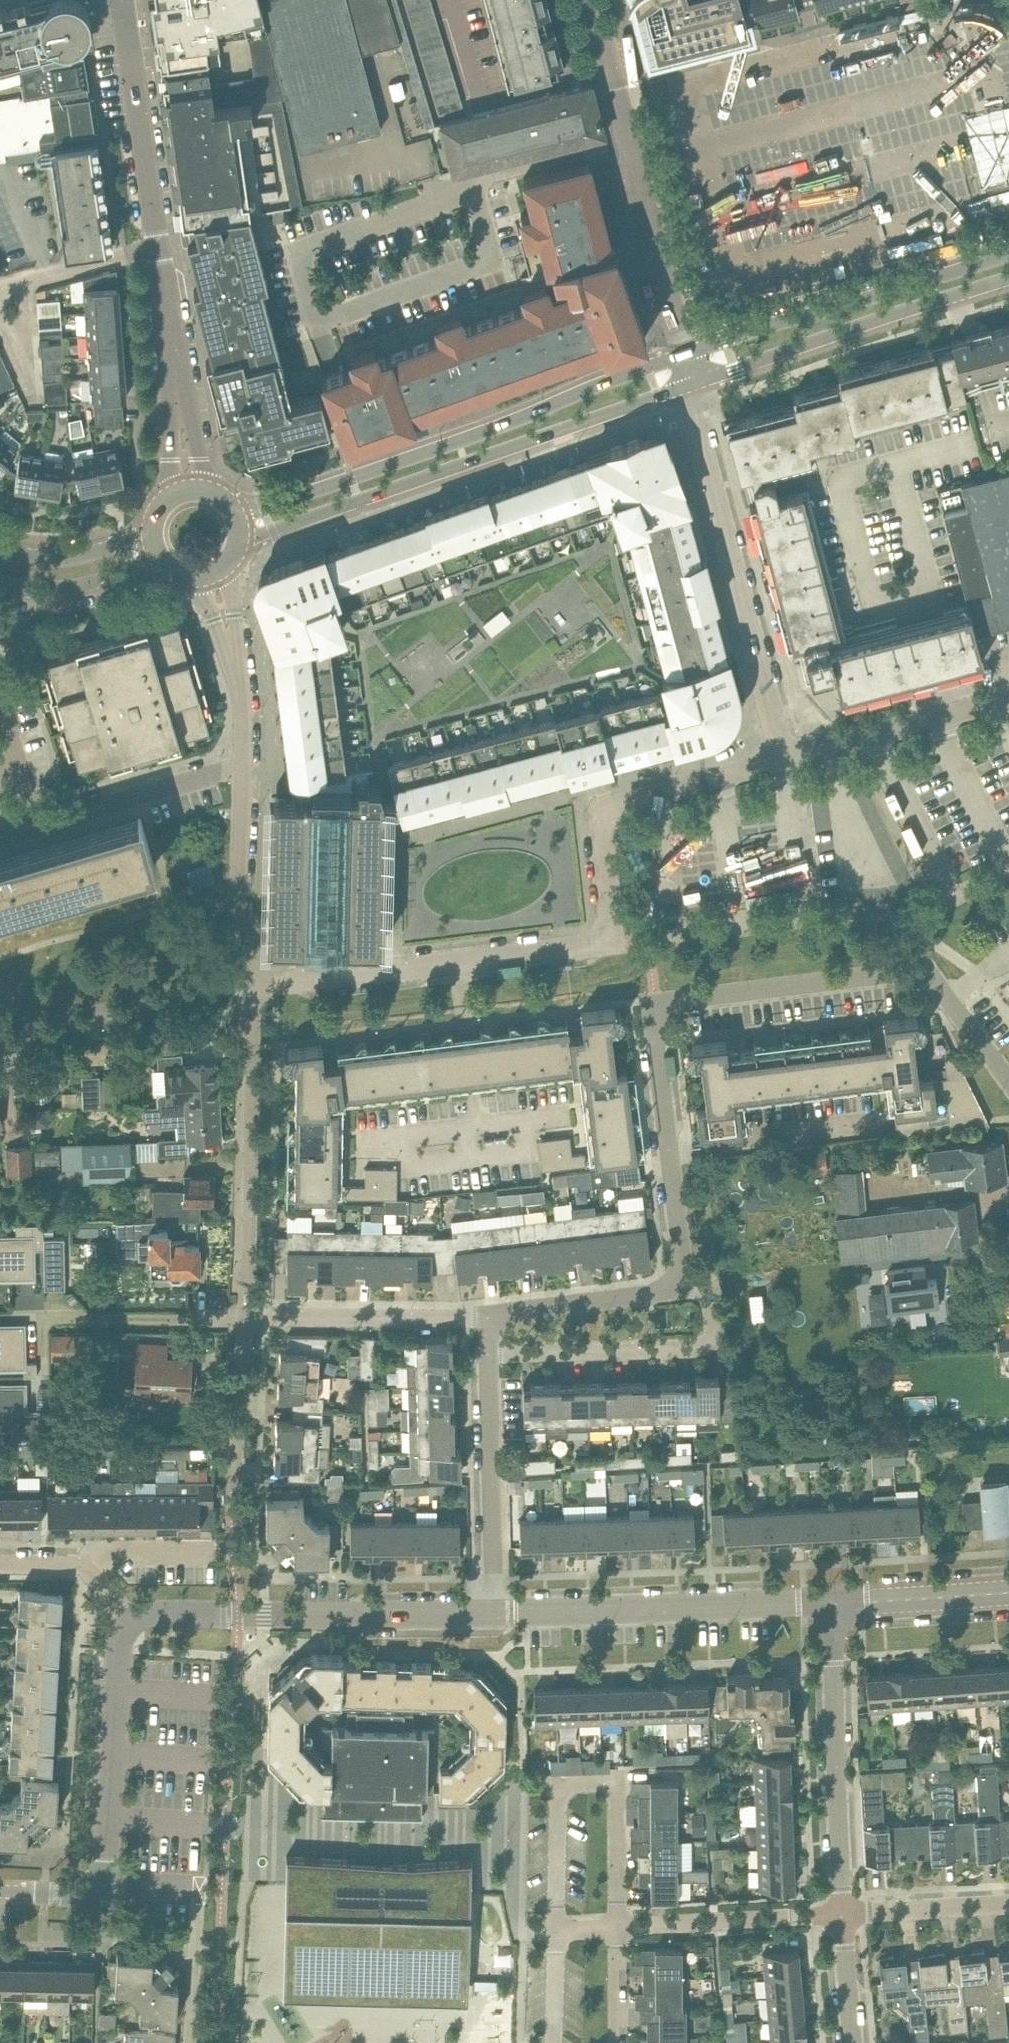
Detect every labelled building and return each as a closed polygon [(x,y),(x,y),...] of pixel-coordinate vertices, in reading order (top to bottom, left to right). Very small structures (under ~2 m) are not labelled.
[(87,6),(78,0),(40,0),(0,10),(0,66),(63,50),(63,51),(79,48),(78,46),(93,42),(87,6)] [(207,59),(204,40),(272,30),(265,0),(157,0),(159,12),(153,13),(161,65),(207,59)] [(272,30),(301,149),(379,129),(359,52),(400,41),(398,34),(396,26),(394,17),(391,9),(389,1),(388,0),(265,0),(272,30)] [(397,0),(392,0),(389,1),(391,9),(399,7),(397,0)] [(520,79),(558,69),(558,68),(557,68),(555,61),(562,59),(554,26),(547,28),(543,12),(550,10),(547,0),(500,0),(520,79)] [(635,5),(634,8),(634,11),(634,12),(633,15),(633,18),(633,19),(634,22),(635,25),(636,29),(637,32),(639,34),(641,38),(643,40),(646,42),(647,49),(654,47),(657,48),(660,49),(662,49),(665,49),(670,49),(673,49),(675,48),(678,47),(681,46),(685,44),(687,42),(689,40),(690,39),(692,37),(705,34),(703,37),(702,40),(703,41),(705,37),(707,33),(747,23),(746,18),(756,16),(757,20),(798,9),(796,2),(802,0),(634,0),(635,5)] [(406,5),(408,11),(420,8),(418,1),(406,5)] [(420,8),(422,14),(434,10),(432,4),(420,8)] [(402,15),(399,7),(391,9),(394,17),(402,15)] [(408,11),(410,18),(422,14),(420,8),(408,11)] [(422,14),(424,20),(436,16),(434,10),(422,14)] [(410,18),(412,24),(424,20),(422,14),(410,18)] [(404,23),(402,15),(394,17),(396,26),(404,23)] [(412,24),(416,36),(440,29),(436,16),(424,20),(412,24)] [(993,19),(1005,76),(1008,75),(1008,16),(993,19)] [(407,31),(404,23),(396,26),(398,34),(407,31)] [(420,49),(432,45),(444,41),(440,29),(416,36),(420,49)] [(409,40),(407,31),(398,34),(400,41),(401,42),(409,40)] [(412,48),(409,40),(401,42),(403,50),(412,48)] [(432,45),(434,51),(446,48),(444,41),(432,45)] [(420,49),(422,55),(434,51),(432,45),(420,49)] [(88,93),(87,84),(88,84),(82,48),(79,48),(63,51),(51,54),(51,55),(46,56),(23,62),(0,68),(0,95),(19,93),(19,96),(24,95),(64,88),(66,97),(88,93)] [(414,56),(412,48),(403,50),(406,59),(414,56)] [(422,55),(425,68),(449,60),(446,48),(434,51),(422,55)] [(417,64),(414,56),(406,59),(408,67),(417,64)] [(183,222),(249,213),(262,211),(260,199),(259,190),(251,135),(250,125),(249,113),(247,103),(229,106),(213,108),(210,83),(207,59),(161,65),(167,114),(183,222)] [(429,80),(441,77),(453,73),(449,60),(425,68),(429,80)] [(419,72),(417,64),(408,67),(411,75),(419,72)] [(272,73),(273,81),(283,80),(282,72),(272,73)] [(422,81),(419,72),(411,75),(413,83),(422,81)] [(441,77),(443,83),(455,79),(453,73),(441,77)] [(429,80),(431,87),(443,83),(441,77),(429,80)] [(431,87),(435,99),(459,92),(455,79),(443,83),(431,87)] [(274,90),(285,88),(283,80),(273,81),(274,88),(274,90)] [(424,89),(422,81),(413,83),(416,91),(424,89)] [(453,172),(568,143),(605,133),(591,81),(590,81),(590,84),(440,122),(453,172)] [(5,157),(6,157),(4,151),(49,145),(59,143),(58,135),(95,129),(90,93),(88,93),(66,97),(64,88),(24,95),(26,101),(21,102),(19,96),(19,93),(0,95),(0,158),(5,157)] [(256,93),(258,102),(264,101),(272,100),(270,88),(266,89),(266,91),(256,93)] [(287,96),(285,88),(274,90),(274,88),(270,88),(272,100),(282,98),(281,97),(287,96)] [(427,97),(424,89),(416,91),(418,100),(427,97)] [(459,92),(435,99),(439,112),(463,104),(459,92)] [(429,105),(427,97),(418,100),(421,108),(429,105)] [(265,111),(270,110),(269,107),(283,105),(282,98),(272,100),(264,101),(265,111)] [(258,112),(265,111),(264,101),(258,102),(256,102),(258,112)] [(250,113),(258,112),(256,102),(248,103),(247,103),(249,113),(250,113)] [(269,107),(270,110),(271,115),(284,112),(283,105),(269,107)] [(432,113),(429,105),(421,108),(423,116),(432,113)] [(284,112),(271,115),(273,122),(286,120),(284,112)] [(435,124),(432,113),(423,116),(426,126),(435,124)] [(273,122),(275,130),(287,128),(286,120),(273,122)] [(269,122),(260,124),(261,133),(268,132),(271,132),(269,122)] [(250,125),(251,135),(261,133),(260,124),(250,125)] [(276,137),(289,135),(287,128),(275,130),(276,137)] [(290,143),(289,135),(276,137),(278,145),(290,143)] [(59,143),(49,145),(65,251),(112,244),(108,218),(107,218),(105,201),(106,201),(102,177),(101,177),(101,174),(99,160),(96,138),(59,143)] [(280,153),(292,151),(290,143),(278,145),(280,153)] [(265,152),(266,162),(274,161),(273,151),(265,152)] [(280,153),(282,160),(293,158),(292,151),(280,153)] [(282,160),(283,168),(295,166),(293,158),(282,160)] [(532,212),(514,217),(531,280),(339,349),(345,367),(322,375),(339,423),(337,424),(337,425),(340,424),(347,444),(413,420),(412,415),(603,346),(605,351),(645,336),(621,268),(620,269),(616,271),(609,252),(613,250),(613,251),(615,250),(614,247),(611,248),(588,160),(523,177),(532,212)] [(295,166),(283,168),(285,175),(296,174),(295,166)] [(285,175),(287,183),(298,181),(296,174),(285,175)] [(288,186),(288,191),(299,189),(298,181),(287,183),(288,186)] [(277,188),(268,189),(269,198),(278,197),(277,188)] [(269,198),(268,189),(265,189),(259,190),(260,199),(269,198)] [(299,189),(288,191),(290,198),(301,197),(299,189)] [(301,197),(290,198),(291,206),(302,204),(301,197)] [(284,219),(283,209),(273,210),(274,221),(284,219)] [(267,284),(249,213),(183,222),(200,288),(193,289),(212,359),(206,361),(225,434),(240,428),(248,456),(290,445),(289,439),(330,428),(320,392),(291,400),(261,285),(267,284)] [(110,270),(91,275),(83,277),(83,278),(86,311),(119,308),(117,275),(110,275),(110,270)] [(61,312),(60,298),(38,300),(39,314),(61,312)] [(121,330),(119,308),(86,311),(87,333),(121,330)] [(62,326),(61,312),(39,314),(40,328),(62,326)] [(951,339),(952,342),(964,388),(1008,377),(1008,324),(951,339)] [(122,352),(121,330),(87,333),(89,355),(122,352)] [(64,356),(63,342),(41,343),(42,358),(64,356)] [(983,661),(971,618),(969,608),(943,615),(944,617),(901,629),(900,629),(899,627),(829,645),(826,635),(839,632),(802,491),(778,497),(774,481),(772,480),(776,473),(779,475),(786,462),(789,461),(794,467),(804,457),(811,455),(808,446),(855,434),(852,424),(965,394),(964,388),(952,342),(919,350),(919,348),(896,354),(896,356),(873,363),(872,360),(849,366),(850,369),(837,372),(840,382),(828,385),(828,383),(805,388),(805,391),(793,394),(795,404),(784,407),(784,404),(761,410),(762,413),(738,419),(737,417),(725,420),(739,474),(750,472),(758,502),(763,512),(753,517),(751,518),(757,541),(759,540),(765,564),(763,564),(769,587),(771,586),(778,610),(775,611),(781,633),(784,633),(787,646),(802,642),(810,673),(833,668),(841,698),(854,695),(855,697),(878,691),(877,689),(901,682),(901,685),(914,681),(914,679),(957,668),(957,670),(970,666),(970,664),(983,661)] [(0,352),(0,374),(9,370),(0,352)] [(124,374),(122,352),(89,355),(90,377),(124,374)] [(65,370),(64,356),(42,358),(43,372),(65,370)] [(9,370),(0,374),(0,390),(14,383),(9,370)] [(94,399),(118,398),(121,397),(126,397),(124,374),(90,377),(92,399),(94,399)] [(66,378),(43,380),(45,402),(68,400),(66,378)] [(118,398),(94,399),(95,411),(119,410),(118,398)] [(28,419),(44,418),(43,409),(27,410),(28,419)] [(120,425),(119,410),(95,411),(96,427),(120,425)] [(17,449),(0,434),(0,469),(3,465),(17,449)] [(488,492),(425,514),(427,518),(367,539),(345,547),(326,554),(325,549),(323,550),(324,551),(305,558),(305,557),(271,569),(267,570),(266,570),(265,571),(264,572),(262,573),(260,574),(259,575),(258,576),(257,578),(257,579),(256,580),(256,581),(255,582),(255,584),(255,586),(255,587),(255,589),(255,590),(256,592),(258,597),(270,631),(271,630),(278,649),(275,650),(292,780),(293,780),(293,796),(270,795),(266,941),(309,942),(309,933),(341,934),(341,943),(383,944),(386,812),(400,809),(402,817),(464,800),(465,803),(508,791),(507,789),(569,772),(569,774),(612,763),(612,760),(675,744),(674,741),(694,735),(695,739),(693,740),(693,741),(696,741),(699,740),(703,739),(708,737),(712,736),(715,734),(717,734),(719,732),(722,730),(724,729),(727,726),(728,725),(729,723),(731,720),(733,717),(734,715),(734,714),(735,713),(736,710),(737,707),(737,705),(737,703),(737,701),(738,700),(737,697),(737,692),(736,689),(735,684),(734,679),(732,674),(731,674),(732,676),(727,677),(722,657),(725,656),(712,606),(716,604),(713,593),(707,595),(705,587),(711,585),(708,574),(702,576),(700,568),(706,566),(703,554),(699,556),(685,504),(688,503),(681,483),(682,482),(670,449),(669,450),(666,443),(665,442),(664,440),(664,439),(663,438),(662,437),(660,436),(659,436),(658,435),(656,435),(655,434),(654,434),(653,434),(651,434),(650,434),(648,434),(648,435),(641,437),(641,436),(608,448),(608,449),(588,456),(589,459),(570,466),(548,474),(489,495),(488,492)] [(94,445),(73,449),(74,457),(73,457),(77,478),(79,487),(80,491),(102,486),(95,453),(94,445)] [(43,456),(37,490),(59,494),(60,490),(79,487),(77,478),(62,481),(65,460),(63,460),(64,452),(45,449),(43,456)] [(118,449),(99,452),(95,453),(102,486),(124,482),(118,449)] [(17,473),(3,465),(0,469),(0,474),(15,483),(14,487),(37,490),(43,456),(20,453),(17,473)] [(971,618),(1008,609),(1008,470),(937,489),(969,608),(971,618)] [(181,631),(178,620),(148,628),(146,622),(75,643),(77,649),(47,658),(51,669),(44,671),(69,754),(75,752),(78,763),(108,755),(110,761),(145,750),(181,740),(179,734),(209,725),(205,714),(211,712),(204,689),(192,646),(187,629),(181,631)] [(153,858),(140,815),(0,856),(0,910),(155,864),(153,858)] [(187,835),(176,838),(179,846),(189,843),(187,835)] [(538,1019),(539,1028),(465,1038),(366,1050),(365,1041),(362,1041),(360,1042),(358,1044),(356,1045),(355,1047),(354,1048),(354,1051),(323,1055),(322,1044),(288,1048),(290,1065),(296,1064),(294,1196),(336,1196),(338,1109),(330,1108),(328,1098),(373,1092),(373,1091),(470,1079),(486,1077),(543,1070),(543,1071),(574,1067),(573,1065),(587,1063),(589,1074),(584,1075),(595,1162),(637,1157),(626,1070),(616,1071),(610,1025),(617,1025),(615,1008),(581,1012),(582,1023),(551,1027),(550,1024),(547,1022),(545,1020),(543,1020),(540,1019),(538,1019)] [(700,1060),(706,1106),(696,1107),(700,1137),(742,1132),(738,1102),(734,1102),(732,1093),(876,1075),(876,1073),(890,1071),(898,1135),(989,1123),(957,1058),(956,1057),(955,1056),(954,1056),(952,1055),(950,1055),(948,1056),(947,1057),(946,1058),(946,1059),(945,1060),(945,1061),(945,1062),(946,1068),(947,1076),(936,1077),(918,1080),(912,1034),(919,1033),(917,1016),(883,1020),(884,1032),(727,1051),(725,1040),(692,1044),(694,1061),(700,1060)] [(164,1067),(165,1091),(159,1091),(157,1094),(157,1104),(160,1104),(160,1111),(185,1109),(185,1102),(219,1100),(217,1063),(183,1065),(182,1053),(158,1054),(158,1067),(164,1067)] [(946,1068),(935,1070),(936,1077),(947,1076),(946,1068)] [(100,1075),(83,1075),(84,1106),(101,1105),(100,1075)] [(157,1137),(158,1154),(186,1153),(186,1141),(221,1139),(219,1100),(185,1102),(185,1109),(160,1111),(160,1104),(157,1104),(144,1105),(145,1121),(158,1120),(159,1125),(169,1125),(177,1124),(177,1137),(157,1137)] [(46,1107),(28,1109),(30,1127),(48,1125),(46,1107)] [(586,1163),(585,1151),(572,1153),(570,1135),(538,1139),(542,1169),(586,1163)] [(62,1168),(83,1167),(83,1175),(89,1182),(132,1180),(130,1140),(61,1143),(62,1168)] [(982,1142),(927,1149),(927,1153),(930,1175),(930,1179),(947,1177),(964,1175),(965,1182),(966,1184),(987,1182),(1007,1179),(1002,1140),(996,1141),(982,1142)] [(6,1174),(32,1172),(30,1145),(5,1147),(6,1174)] [(798,1175),(826,1172),(824,1147),(795,1150),(798,1175)] [(35,1164),(59,1163),(58,1149),(35,1150),(35,1164)] [(641,1180),(639,1163),(614,1166),(616,1182),(641,1180)] [(345,1196),(384,1197),(397,1197),(397,1167),(365,1166),(365,1185),(345,1184),(345,1196)] [(614,1166),(603,1167),(605,1184),(616,1182),(614,1166)] [(953,1201),(866,1212),(861,1169),(832,1173),(839,1240),(841,1260),(943,1247),(943,1242),(978,1238),(973,1198),(953,1201)] [(578,1171),(566,1172),(568,1184),(579,1183),(578,1171)] [(566,1172),(552,1174),(555,1195),(569,1193),(568,1184),(566,1172)] [(184,1174),(184,1190),(153,1189),(152,1218),(199,1219),(199,1203),(213,1203),(214,1174),(184,1174)] [(474,1205),(491,1203),(489,1188),(472,1190),(473,1192),(474,1205)] [(521,1203),(532,1202),(531,1190),(520,1191),(520,1192),(521,1201),(521,1203)] [(498,1203),(512,1202),(511,1192),(497,1193),(498,1202),(498,1203)] [(471,1196),(459,1194),(458,1193),(456,1203),(468,1206),(471,1196)] [(397,1197),(384,1197),(384,1203),(384,1211),(409,1211),(409,1198),(397,1197)] [(571,1199),(571,1202),(570,1202),(577,1260),(582,1260),(582,1261),(601,1258),(596,1212),(587,1213),(585,1197),(571,1199)] [(423,1211),(423,1200),(410,1200),(410,1211),(423,1211)] [(554,1204),(555,1217),(548,1218),(554,1264),(573,1262),(572,1261),(577,1260),(570,1202),(554,1204)] [(325,1203),(325,1211),(329,1215),(336,1215),(336,1203),(325,1203)] [(384,1211),(384,1203),(371,1203),(370,1211),(384,1211)] [(644,1206),(624,1208),(619,1209),(625,1254),(630,1254),(631,1264),(651,1261),(644,1206)] [(625,1254),(619,1209),(596,1212),(601,1258),(620,1256),(620,1255),(625,1254)] [(554,1264),(548,1218),(524,1221),(530,1266),(534,1266),(534,1267),(554,1264)] [(155,1229),(155,1219),(117,1219),(117,1253),(150,1253),(151,1272),(168,1272),(168,1277),(172,1281),(181,1281),(185,1276),(185,1271),(200,1271),(200,1268),(202,1265),(202,1259),(199,1256),(199,1245),(168,1245),(168,1229),(155,1229)] [(530,1266),(524,1221),(500,1224),(506,1270),(525,1268),(525,1267),(530,1266)] [(44,1248),(43,1237),(43,1224),(43,1223),(16,1224),(16,1236),(0,1237),(0,1278),(12,1277),(12,1275),(33,1274),(33,1249),(44,1248)] [(52,1224),(43,1224),(43,1237),(52,1237),(52,1224)] [(506,1270),(500,1224),(477,1226),(482,1272),(487,1272),(487,1273),(506,1270)] [(477,1226),(452,1230),(453,1234),(443,1235),(445,1271),(457,1270),(458,1276),(477,1274),(477,1273),(482,1272),(477,1226)] [(287,1269),(287,1285),(307,1285),(307,1275),(312,1275),(312,1229),(307,1229),(287,1229),(287,1235),(275,1235),(274,1269),(287,1269)] [(336,1276),(336,1229),(312,1229),(312,1275),(317,1275),(317,1276),(336,1276)] [(360,1276),(360,1229),(336,1229),(336,1276),(355,1277),(355,1276),(360,1276)] [(384,1277),(384,1230),(360,1229),(360,1276),(364,1276),(364,1277),(384,1277)] [(407,1276),(408,1230),(384,1230),(384,1277),(403,1277),(403,1276),(407,1276)] [(433,1235),(433,1231),(408,1230),(407,1276),(412,1276),(412,1277),(432,1278),(432,1271),(445,1271),(443,1235),(433,1235)] [(43,1237),(44,1248),(45,1288),(65,1287),(64,1237),(52,1237),(43,1237)] [(890,1284),(884,1284),(887,1312),(940,1306),(936,1278),(927,1280),(925,1266),(888,1271),(890,1284)] [(868,1272),(855,1274),(857,1287),(870,1285),(868,1272)] [(763,1292),(750,1294),(752,1319),(765,1318),(763,1292)] [(988,1325),(973,1326),(974,1339),(990,1337),(988,1325)] [(24,1367),(24,1376),(37,1375),(37,1362),(24,1362),(23,1327),(0,1327),(0,1367),(24,1367)] [(51,1359),(97,1359),(97,1333),(51,1332),(51,1359)] [(286,1350),(280,1349),(279,1365),(280,1365),(280,1372),(319,1374),(320,1353),(326,1353),(327,1335),(287,1334),(286,1350)] [(373,1364),(374,1356),(374,1336),(360,1336),(359,1364),(371,1364),(373,1364)] [(999,1353),(1008,1352),(1008,1336),(1007,1336),(998,1338),(999,1353)] [(452,1356),(452,1340),(416,1341),(416,1363),(448,1362),(451,1362),(451,1356),(452,1356)] [(138,1342),(138,1350),(118,1348),(115,1381),(136,1383),(135,1387),(135,1390),(138,1390),(185,1393),(185,1394),(188,1394),(188,1391),(188,1386),(195,1387),(197,1366),(190,1365),(190,1361),(191,1361),(191,1358),(188,1357),(188,1358),(165,1356),(166,1344),(138,1342)] [(451,1362),(448,1362),(416,1363),(407,1363),(408,1385),(453,1384),(452,1369),(451,1369),(451,1362)] [(371,1364),(359,1364),(358,1376),(371,1376),(371,1364)] [(278,1378),(278,1394),(293,1395),(292,1407),(323,1409),(324,1395),(318,1395),(319,1374),(280,1372),(279,1378),(278,1378)] [(695,1374),(695,1379),(696,1379),(698,1427),(721,1427),(720,1421),(736,1421),(732,1389),(719,1389),(718,1373),(695,1374)] [(690,1380),(675,1380),(675,1388),(676,1417),(675,1417),(676,1428),(698,1427),(696,1379),(695,1379),(695,1381),(690,1381),(690,1380)] [(659,1381),(659,1382),(653,1382),(653,1388),(654,1417),(675,1417),(676,1417),(675,1388),(675,1380),(659,1381)] [(647,1382),(647,1381),(632,1382),(632,1389),(633,1418),(654,1417),(653,1388),(653,1382),(647,1382)] [(604,1383),(604,1382),(588,1383),(589,1390),(590,1428),(611,1427),(611,1418),(610,1390),(610,1383),(604,1383)] [(616,1382),(616,1383),(610,1383),(610,1390),(611,1418),(633,1418),(632,1389),(632,1382),(616,1382)] [(523,1383),(524,1430),(546,1429),(546,1420),(545,1391),(545,1384),(530,1384),(530,1385),(524,1385),(524,1383),(523,1383)] [(560,1384),(560,1383),(545,1384),(545,1391),(546,1420),(568,1419),(567,1391),(567,1384),(560,1384)] [(573,1383),(573,1384),(567,1384),(567,1391),(568,1419),(568,1428),(590,1428),(589,1390),(588,1383),(573,1383)] [(13,1438),(38,1437),(38,1411),(25,1411),(25,1386),(5,1386),(5,1384),(0,1384),(0,1427),(13,1426),(13,1438)] [(453,1399),(453,1384),(408,1385),(408,1407),(449,1406),(452,1406),(452,1399),(453,1399)] [(368,1408),(377,1408),(377,1393),(367,1394),(368,1408)] [(452,1406),(449,1406),(408,1407),(409,1428),(454,1427),(454,1412),(453,1412),(452,1406)] [(291,1420),(276,1419),(275,1435),(276,1435),(276,1441),(315,1443),(316,1422),(322,1423),(323,1409),(292,1407),(291,1420)] [(377,1408),(368,1408),(368,1423),(378,1423),(377,1408)] [(843,1416),(838,1409),(833,1413),(838,1421),(843,1416)] [(818,1425),(821,1419),(812,1414),(809,1421),(818,1425)] [(454,1442),(454,1427),(409,1428),(410,1450),(455,1449),(455,1448),(453,1448),(453,1442),(454,1442)] [(830,1436),(822,1431),(818,1436),(826,1442),(830,1436)] [(361,1446),(362,1434),(349,1433),(350,1446),(353,1446),(361,1446)] [(369,1452),(379,1451),(378,1436),(369,1437),(369,1452)] [(274,1463),(278,1464),(289,1464),(288,1477),(319,1479),(320,1465),(314,1464),(315,1443),(276,1441),(276,1447),(275,1447),(274,1463)] [(69,1445),(69,1442),(47,1442),(47,1448),(47,1459),(69,1459),(69,1457),(69,1445)] [(18,1448),(18,1456),(33,1456),(33,1444),(18,1443),(18,1448)] [(91,1447),(77,1447),(77,1445),(69,1445),(69,1457),(91,1457),(91,1447)] [(361,1446),(353,1446),(354,1459),(362,1458),(361,1446)] [(91,1457),(113,1457),(112,1447),(91,1447),(91,1457)] [(113,1457),(134,1457),(134,1447),(112,1447),(113,1457)] [(134,1457),(156,1457),(156,1447),(134,1447),(134,1457)] [(156,1457),(177,1457),(177,1447),(156,1447),(156,1457)] [(177,1457),(189,1457),(189,1447),(177,1447),(177,1457)] [(47,1448),(39,1448),(39,1460),(47,1459),(47,1448)] [(410,1463),(395,1464),(391,1468),(391,1479),(423,1477),(423,1472),(461,1471),(460,1448),(455,1448),(455,1449),(410,1450),(410,1463)] [(722,1459),(737,1458),(736,1448),(721,1449),(722,1459)] [(379,1451),(369,1452),(369,1466),(379,1466),(379,1451)] [(677,1462),(692,1461),(691,1451),(676,1452),(677,1462)] [(677,1462),(676,1452),(662,1453),(662,1463),(677,1462)] [(894,1462),(906,1461),(905,1453),(893,1454),(894,1462)] [(633,1464),(649,1463),(648,1454),(633,1455),(633,1464)] [(894,1462),(893,1454),(881,1454),(882,1462),(894,1462)] [(633,1464),(633,1455),(618,1456),(619,1465),(633,1464)] [(544,1470),(555,1469),(555,1456),(544,1457),(544,1470)] [(851,1464),(850,1456),(838,1457),(839,1465),(851,1464)] [(851,1464),(862,1464),(862,1456),(850,1456),(851,1464)] [(544,1457),(538,1458),(518,1459),(519,1472),(544,1470),(544,1457)] [(595,1467),(606,1466),(605,1457),(590,1458),(591,1467),(595,1467)] [(583,1467),(591,1467),(590,1458),(575,1459),(576,1468),(583,1467)] [(807,1467),(819,1466),(819,1458),(807,1459),(807,1467)] [(807,1467),(807,1459),(795,1460),(796,1468),(807,1467)] [(764,1470),(776,1469),(776,1461),(763,1462),(764,1470)] [(764,1470),(763,1462),(752,1463),(753,1471),(764,1470)] [(730,1472),(742,1471),(742,1463),(730,1464),(730,1472)] [(583,1467),(576,1468),(571,1468),(571,1476),(583,1475),(583,1467)] [(595,1475),(595,1467),(591,1467),(583,1467),(583,1475),(595,1475)] [(670,1476),(682,1475),(681,1467),(670,1468),(670,1476)] [(670,1476),(670,1468),(658,1469),(658,1477),(670,1476)] [(627,1479),(639,1478),(638,1470),(627,1471),(627,1479)] [(627,1479),(627,1471),(615,1472),(615,1480),(627,1479)] [(540,1484),(540,1476),(528,1477),(529,1485),(540,1484)] [(540,1484),(552,1484),(552,1476),(540,1476),(540,1484)] [(1007,1483),(1006,1479),(980,1481),(982,1498),(962,1500),(964,1526),(1008,1523),(1008,1482),(1007,1483)] [(113,1480),(91,1480),(91,1493),(91,1526),(113,1526),(113,1480)] [(134,1526),(134,1493),(134,1480),(113,1480),(113,1526),(134,1526)] [(176,1480),(176,1493),(177,1493),(178,1526),(200,1526),(200,1506),(212,1505),(212,1480),(176,1480)] [(343,1499),(343,1482),(327,1482),(327,1499),(343,1499)] [(416,1490),(416,1482),(404,1483),(404,1490),(416,1490)] [(416,1490),(428,1490),(427,1482),(416,1482),(416,1490)] [(437,1490),(449,1490),(449,1482),(437,1482),(437,1490)] [(372,1491),(372,1483),(360,1483),(360,1491),(372,1491)] [(372,1491),(384,1491),(384,1483),(372,1483),(372,1491)] [(294,1559),(329,1559),(329,1551),(337,1551),(337,1531),(337,1526),(329,1526),(329,1522),(316,1522),(303,1509),(303,1496),(299,1496),(299,1488),(274,1488),(274,1496),(266,1496),(266,1531),(284,1531),(285,1532),(271,1546),(279,1554),(293,1540),(294,1541),(294,1559)] [(18,1489),(0,1489),(0,1522),(19,1522),(18,1516),(18,1489)] [(41,1522),(41,1489),(18,1489),(18,1516),(19,1522),(41,1522)] [(47,1493),(47,1506),(47,1526),(70,1526),(69,1493),(47,1493)] [(91,1526),(91,1493),(69,1493),(70,1526),(91,1526)] [(156,1526),(156,1493),(134,1493),(134,1526),(156,1526)] [(177,1493),(176,1493),(156,1493),(156,1526),(178,1526),(177,1493)] [(920,1531),(918,1501),(896,1502),(898,1540),(907,1539),(907,1532),(920,1531)] [(898,1540),(896,1502),(875,1503),(876,1533),(888,1533),(888,1540),(898,1540)] [(876,1533),(875,1503),(853,1505),(855,1542),(864,1542),(864,1534),(876,1533)] [(855,1542),(853,1505),(831,1506),(833,1536),(845,1535),(845,1543),(855,1542)] [(833,1536),(831,1506),(809,1507),(812,1544),(821,1544),(821,1537),(833,1536)] [(812,1544),(809,1507),(788,1508),(789,1538),(801,1538),(802,1545),(812,1544)] [(789,1538),(788,1508),(766,1509),(768,1547),(778,1546),(778,1539),(789,1538)] [(768,1547),(766,1509),(744,1511),(746,1541),(758,1540),(759,1547),(768,1547)] [(723,1529),(725,1549),(735,1549),(734,1541),(746,1541),(744,1511),(722,1512),(723,1529)] [(694,1543),(693,1513),(672,1514),(673,1551),(682,1551),(682,1544),(694,1543)] [(673,1551),(672,1514),(650,1515),(651,1545),(662,1544),(663,1552),(673,1551)] [(651,1545),(650,1515),(628,1516),(629,1553),(639,1553),(639,1545),(651,1545)] [(607,1546),(606,1516),(585,1517),(586,1554),(596,1554),(595,1547),(607,1546)] [(629,1553),(628,1516),(606,1516),(607,1546),(619,1546),(620,1553),(629,1553)] [(586,1554),(585,1517),(563,1518),(564,1548),(576,1547),(576,1555),(586,1554)] [(519,1519),(520,1549),(533,1549),(533,1556),(542,1556),(541,1518),(519,1519)] [(564,1548),(563,1518),(541,1518),(542,1556),(552,1555),(552,1548),(564,1548)] [(350,1521),(350,1551),(363,1551),(363,1559),(372,1559),(372,1521),(350,1521)] [(394,1551),(394,1521),(372,1521),(372,1559),(382,1559),(382,1551),(394,1551)] [(416,1559),(416,1521),(394,1521),(394,1551),(406,1551),(406,1559),(416,1559)] [(437,1551),(437,1521),(416,1521),(416,1559),(425,1559),(425,1551),(437,1551)] [(459,1521),(439,1521),(437,1521),(437,1551),(449,1551),(449,1559),(459,1559),(459,1521)] [(2,1740),(7,1746),(10,1746),(9,1763),(52,1765),(62,1591),(19,1589),(18,1605),(16,1605),(10,1610),(15,1617),(17,1617),(16,1648),(13,1648),(7,1654),(12,1660),(15,1661),(13,1691),(11,1691),(4,1696),(10,1703),(12,1703),(10,1734),(8,1734),(2,1740)] [(268,1747),(287,1767),(283,1771),(299,1788),(329,1789),(331,1726),(322,1725),(321,1750),(304,1732),(305,1710),(315,1701),(455,1704),(470,1720),(469,1742),(449,1761),(449,1767),(440,1766),(439,1797),(463,1798),(483,1779),(487,1783),(488,1782),(484,1778),(505,1758),(506,1707),(491,1691),(495,1687),(494,1686),(490,1690),(470,1669),(431,1668),(431,1662),(412,1662),(411,1668),(395,1668),(395,1662),(376,1661),(376,1667),(360,1667),(360,1661),(342,1660),(342,1654),(313,1653),(297,1668),(293,1664),(280,1676),(284,1680),(269,1695),(268,1747)] [(996,1666),(999,1701),(1008,1700),(1008,1665),(996,1666)] [(999,1701),(996,1666),(974,1667),(977,1702),(999,1701)] [(977,1702),(974,1667),(953,1669),(955,1704),(977,1702)] [(955,1704),(953,1669),(931,1671),(934,1706),(955,1704)] [(910,1671),(887,1673),(887,1674),(890,1709),(913,1707),(910,1672),(910,1671)] [(934,1706),(931,1671),(910,1672),(913,1707),(934,1706)] [(761,1714),(761,1739),(762,1739),(763,1750),(787,1750),(787,1738),(793,1737),(793,1729),(794,1729),(794,1712),(792,1712),(792,1704),(788,1704),(787,1692),(789,1692),(788,1676),(772,1677),(772,1678),(760,1678),(760,1674),(751,1674),(751,1673),(735,1674),(735,1675),(726,1675),(727,1682),(715,1683),(716,1708),(728,1707),(752,1707),(761,1714)] [(887,1674),(866,1676),(868,1710),(890,1709),(887,1674)] [(663,1683),(663,1684),(665,1720),(688,1719),(686,1683),(686,1682),(663,1683)] [(708,1703),(708,1683),(686,1683),(688,1719),(709,1718),(708,1703)] [(665,1720),(663,1684),(643,1685),(644,1720),(665,1720)] [(644,1720),(643,1685),(621,1686),(622,1721),(644,1720)] [(622,1721),(621,1686),(599,1687),(600,1722),(622,1721)] [(578,1722),(577,1687),(555,1688),(557,1723),(578,1722)] [(600,1722),(599,1687),(577,1687),(578,1722),(600,1722)] [(555,1688),(534,1689),(535,1724),(557,1723),(555,1688)] [(413,1712),(348,1710),(347,1726),(331,1726),(329,1789),(335,1789),(334,1814),(378,1815),(421,1816),(422,1791),(433,1791),(435,1728),(413,1728),(413,1712)] [(645,1762),(657,1762),(656,1749),(645,1750),(645,1762)] [(645,1762),(645,1750),(633,1751),(633,1763),(645,1762)] [(981,1759),(993,1758),(992,1750),(981,1751),(981,1759)] [(981,1759),(981,1751),(969,1752),(969,1759),(981,1759)] [(689,1761),(689,1753),(676,1753),(677,1761),(689,1761)] [(689,1761),(700,1760),(700,1753),(689,1753),(689,1761)] [(894,1764),(907,1763),(906,1755),(893,1756),(894,1764)] [(789,1756),(784,1757),(769,1757),(755,1758),(755,1779),(790,1778),(789,1756)] [(894,1764),(893,1756),(882,1757),(883,1765),(894,1764)] [(602,1770),(602,1758),(581,1759),(581,1771),(602,1770)] [(602,1770),(610,1770),(609,1758),(602,1758),(602,1770)] [(558,1772),(567,1771),(566,1759),(558,1760),(558,1772)] [(938,1768),(950,1767),(949,1759),(937,1760),(938,1768)] [(938,1768),(937,1760),(926,1760),(926,1768),(938,1768)] [(979,1771),(976,1771),(979,1815),(975,1819),(955,1820),(956,1854),(976,1853),(976,1857),(1002,1855),(1002,1852),(1000,1818),(997,1763),(979,1765),(979,1771)] [(0,1801),(0,1839),(27,1840),(28,1823),(29,1822),(42,1836),(50,1829),(38,1814),(39,1814),(56,1815),(59,1780),(51,1779),(51,1771),(26,1770),(26,1778),(21,1777),(21,1790),(7,1802),(0,1801)] [(711,1781),(719,1781),(718,1770),(710,1770),(711,1781)] [(791,1778),(790,1778),(755,1779),(756,1802),(791,1801),(792,1801),(791,1778)] [(670,1780),(650,1780),(650,1795),(638,1795),(638,1810),(677,1810),(677,1780),(670,1780)] [(719,1781),(711,1781),(711,1793),(719,1793),(719,1781)] [(953,1781),(932,1782),(934,1817),(930,1822),(909,1823),(911,1857),(931,1855),(931,1859),(957,1858),(956,1854),(955,1820),(953,1781)] [(861,1785),(865,1863),(891,1862),(891,1858),(911,1857),(909,1823),(888,1824),(884,1820),(882,1784),(861,1785)] [(792,1822),(791,1801),(756,1802),(757,1823),(792,1822)] [(638,1810),(638,1825),(650,1825),(650,1839),(677,1839),(677,1810),(638,1810)] [(706,1825),(714,1825),(714,1813),(706,1814),(706,1825)] [(1000,1818),(1002,1852),(1008,1851),(1008,1817),(1000,1818)] [(792,1844),(792,1822),(757,1823),(757,1845),(792,1844)] [(714,1825),(706,1825),(707,1837),(715,1837),(714,1825)] [(677,1839),(650,1839),(650,1853),(639,1853),(639,1868),(677,1868),(677,1839)] [(793,1866),(792,1844),(757,1845),(758,1867),(793,1866)] [(287,1855),(286,1857),(292,1857),(290,1942),(344,1944),(344,1979),(408,1981),(408,1977),(463,1978),(466,1867),(466,1861),(471,1861),(471,1859),(412,1863),(385,1864),(385,1865),(348,1867),(349,1859),(287,1855)] [(714,1868),(722,1868),(722,1856),(714,1856),(714,1868)] [(758,1867),(758,1869),(759,1889),(794,1887),(793,1866),(758,1867)] [(639,1883),(651,1883),(651,1898),(677,1898),(677,1868),(639,1868),(639,1883)] [(722,1868),(714,1868),(716,1899),(728,1898),(726,1879),(723,1880),(722,1868)] [(712,1943),(700,1944),(701,1953),(713,1952),(712,1943)] [(682,1947),(655,1947),(655,1961),(643,1961),(643,1977),(682,1977),(682,1947)] [(972,1952),(958,1953),(960,1973),(964,1994),(978,1993),(986,1999),(990,2034),(1008,2032),(1003,1992),(1000,1971),(986,1972),(984,1948),(972,1949),(972,1952)] [(800,1971),(798,1949),(763,1952),(765,1974),(800,1971)] [(933,1954),(919,1955),(921,1975),(924,1996),(939,1995),(946,2001),(950,2031),(968,2028),(964,1994),(960,1973),(947,1974),(944,1950),(932,1951),(933,1954)] [(998,1951),(1000,1971),(1003,1992),(1008,1991),(1008,1950),(998,1951)] [(877,1960),(877,1964),(878,1972),(881,1971),(884,2006),(897,2005),(908,2012),(910,2032),(928,2030),(924,1996),(921,1975),(907,1976),(905,1951),(903,1951),(904,1954),(879,1957),(879,1960),(877,1960)] [(174,1968),(166,1960),(152,1972),(151,1971),(152,1954),(117,1952),(117,1960),(116,1972),(115,1984),(115,1989),(128,1990),(139,2003),(139,2016),(143,2016),(156,2017),(168,2017),(176,2018),(178,1983),(160,1982),(160,1981),(174,1968)] [(116,1972),(117,1960),(109,1959),(108,1972),(116,1972)] [(1,1965),(0,1995),(0,1997),(2,1997),(3,1992),(23,1993),(24,1960),(1,1960),(1,1965)] [(47,1993),(47,1961),(24,1960),(23,1993),(47,1993)] [(70,1994),(71,1961),(47,1961),(47,1993),(70,1994)] [(94,1981),(94,1961),(71,1961),(70,1994),(93,1994),(94,1981)] [(722,1978),(729,1977),(729,1966),(721,1967),(722,1978)] [(802,1993),(800,1971),(765,1974),(767,1996),(802,1993)] [(116,1972),(108,1972),(107,1979),(107,1984),(115,1984),(116,1972)] [(643,1992),(651,1992),(655,1992),(655,2006),(659,2006),(682,2005),(682,1977),(643,1977),(643,1992)] [(729,1977),(722,1978),(723,1990),(730,1990),(729,1977)] [(497,1988),(498,1980),(474,1979),(473,1987),(497,1988)] [(804,2014),(802,1993),(767,1996),(769,2017),(804,2014)] [(682,2005),(659,2006),(659,2019),(647,2020),(647,2035),(686,2035),(686,2034),(686,2005),(682,2005)] [(725,2021),(733,2020),(732,2010),(724,2010),(725,2021)] [(99,2011),(98,2027),(106,2028),(107,2012),(99,2011)] [(115,2012),(107,2012),(106,2028),(114,2028),(115,2012)] [(805,2014),(804,2014),(769,2017),(771,2040),(806,2037),(807,2037),(805,2014)] [(156,2017),(143,2016),(143,2024),(148,2024),(155,2025),(156,2017)] [(168,2017),(156,2017),(155,2025),(168,2025),(168,2017)] [(733,2020),(725,2021),(726,2034),(734,2033),(733,2020)] [(167,2032),(125,2029),(125,2042),(175,2042),(175,2032),(167,2032)] [(696,2034),(686,2034),(686,2035),(647,2035),(647,2042),(696,2042),(696,2034)] [(913,2042),(929,2042),(929,2034),(912,2036),(913,2042)]
